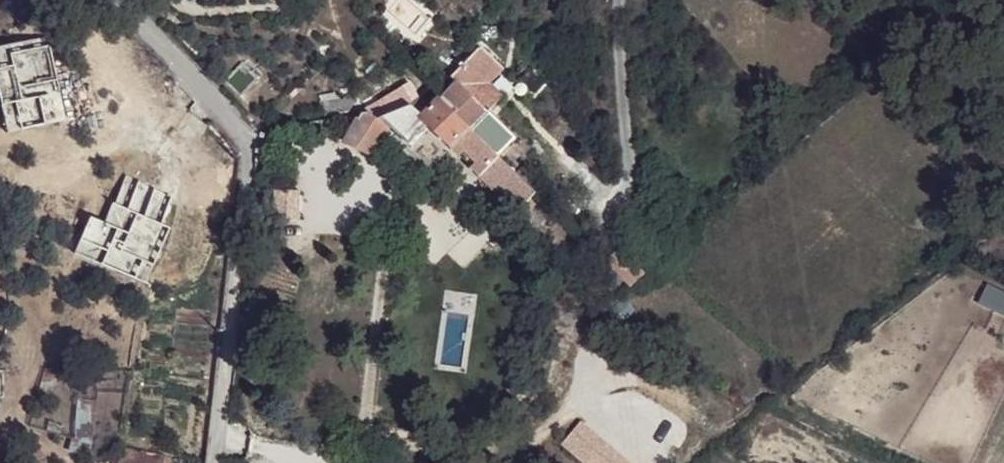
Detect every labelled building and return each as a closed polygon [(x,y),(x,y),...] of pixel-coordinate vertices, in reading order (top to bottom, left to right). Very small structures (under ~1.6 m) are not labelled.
[(536,193),(498,156),(516,139),(488,111),(500,99),(483,84),(501,65),(481,46),(451,77),(456,82),(430,109),(419,98),(413,103),(403,87),(377,103),(385,117),(378,120),(369,113),(362,114),(345,144),(369,154),(390,127),(410,146),(429,125),(517,212),(519,210),(525,214),(535,204),(530,199),(536,193)] [(141,284),(175,198),(122,176),(102,225),(86,219),(71,256),(141,284)] [(605,261),(622,277),(647,256),(630,239),(605,261)] [(622,277),(630,285),(655,263),(647,256),(622,277)] [(986,286),(976,307),(1003,319),(1003,294),(986,286)] [(120,448),(117,462),(165,462),(166,456),(120,448)]
